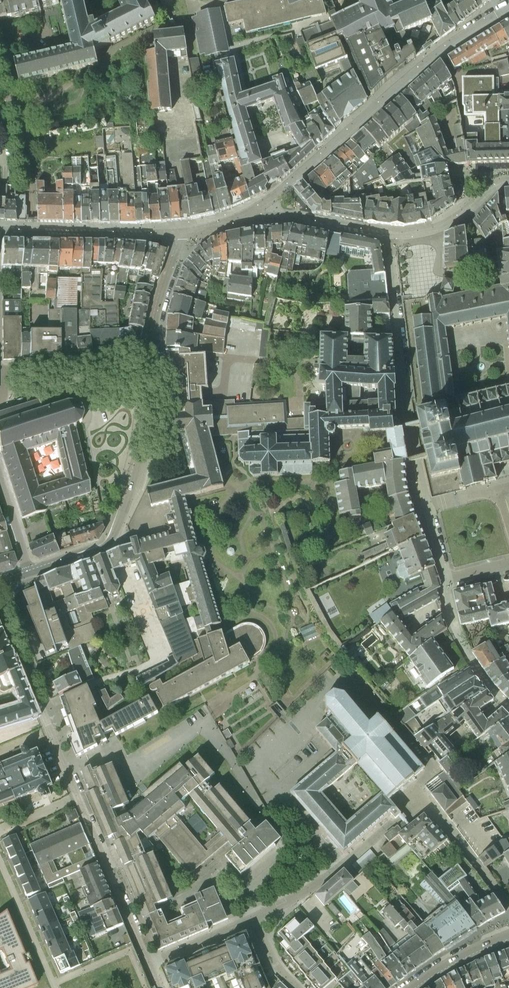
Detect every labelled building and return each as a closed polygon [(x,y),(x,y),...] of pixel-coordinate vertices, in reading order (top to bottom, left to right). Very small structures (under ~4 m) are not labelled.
[(9,19),(13,18),(13,19),(42,12),(41,7),(60,3),(59,0),(0,0),(0,21),(9,19)] [(99,65),(96,51),(112,43),(157,20),(146,0),(123,0),(124,3),(120,5),(121,8),(123,12),(96,25),(95,20),(90,21),(85,0),(61,0),(72,47),(15,61),(20,84),(99,65)] [(244,21),(247,33),(327,15),(327,14),(322,0),(306,0),(289,7),(287,0),(248,0),(225,5),(229,25),(244,21)] [(327,14),(328,14),(335,11),(336,10),(332,0),(322,0),(327,14)] [(455,27),(444,10),(439,0),(436,0),(431,4),(430,0),(396,0),(392,2),(391,0),(357,0),(360,8),(367,5),(374,21),(376,20),(388,15),(395,30),(405,53),(411,50),(409,47),(412,46),(405,32),(431,21),(440,39),(441,39),(442,38),(454,29),(455,29),(456,28),(455,27)] [(472,0),(452,0),(454,3),(464,20),(472,14),(479,9),(472,0)] [(479,9),(492,0),(472,0),(479,9)] [(460,23),(464,20),(454,3),(449,6),(460,23)] [(385,83),(406,65),(417,57),(414,51),(412,46),(409,47),(411,50),(405,53),(401,54),(399,50),(395,52),(397,56),(393,58),(383,35),(395,31),(388,15),(376,20),(374,21),(367,5),(360,8),(338,17),(335,11),(328,14),(331,20),(332,20),(337,32),(340,39),(344,37),(347,44),(360,75),(361,75),(371,97),(385,83)] [(455,27),(460,23),(449,6),(444,10),(455,27)] [(221,54),(230,52),(221,9),(196,14),(197,17),(192,18),(200,56),(205,55),(206,58),(215,56),(221,54)] [(508,42),(508,21),(500,27),(508,42)] [(508,44),(508,43),(508,42),(500,27),(492,32),(499,44),(501,48),(508,44)] [(150,112),(173,111),(168,54),(188,52),(185,30),(154,33),(155,42),(145,43),(150,112)] [(368,100),(354,73),(347,58),(340,39),(337,32),(307,44),(317,70),(339,61),(347,78),(323,95),(318,99),(335,129),(341,123),(340,122),(345,118),(345,119),(361,106),(363,105),(362,104),(368,100)] [(484,52),(499,44),(492,32),(477,40),(463,49),(448,58),(455,70),(470,61),(484,52)] [(432,45),(430,42),(423,48),(422,47),(420,47),(414,51),(417,57),(426,50),(432,45)] [(235,135),(236,141),(234,142),(239,159),(241,169),(252,166),(262,163),(266,175),(264,176),(269,187),(269,186),(278,181),(279,181),(280,182),(282,181),(317,148),(303,124),(302,121),(296,108),(289,95),(283,76),(273,79),(274,85),(243,95),(235,59),(223,62),(221,54),(215,56),(217,63),(213,64),(216,73),(219,73),(219,74),(217,74),(218,79),(220,78),(222,85),(220,86),(221,90),(223,90),(230,118),(228,118),(229,123),(231,122),(233,130),(231,130),(232,135),(235,135)] [(507,57),(508,59),(497,62),(500,77),(508,75),(508,56),(507,57)] [(194,82),(203,80),(198,57),(189,60),(194,82)] [(317,148),(324,141),(309,116),(305,107),(296,89),(293,80),(283,57),(277,60),(283,76),(289,95),(296,108),(302,121),(303,124),(317,148)] [(440,88),(441,90),(442,90),(445,98),(453,92),(449,83),(452,81),(441,62),(431,71),(441,87),(440,88)] [(335,130),(335,129),(318,99),(317,99),(312,86),(321,81),(313,64),(302,70),(309,85),(301,88),(297,78),(293,80),(296,89),(305,107),(318,102),(321,108),(309,116),(324,141),(335,130)] [(440,91),(441,90),(440,88),(441,87),(431,71),(420,81),(431,96),(432,98),(436,106),(440,103),(443,108),(447,106),(440,91)] [(467,163),(467,164),(508,163),(508,97),(499,97),(499,78),(463,78),(463,107),(465,108),(465,117),(485,117),(485,148),(478,147),(478,134),(463,135),(464,140),(467,163)] [(429,115),(435,111),(429,101),(432,98),(431,96),(420,81),(410,90),(429,115)] [(432,119),(429,115),(410,90),(402,97),(417,117),(417,116),(422,124),(421,124),(421,126),(425,125),(424,122),(432,119)] [(390,142),(401,154),(410,148),(405,137),(412,133),(416,132),(423,128),(421,126),(421,124),(422,124),(417,116),(417,117),(402,97),(392,106),(384,113),(374,121),(375,122),(365,129),(364,131),(377,144),(381,149),(390,141),(390,142)] [(467,163),(464,140),(455,141),(457,151),(448,152),(436,118),(438,117),(435,111),(429,115),(432,119),(424,122),(425,125),(421,126),(423,128),(416,132),(425,150),(432,146),(434,150),(446,163),(450,164),(459,165),(467,163)] [(50,123),(51,131),(59,130),(58,122),(50,123)] [(369,160),(374,156),(370,151),(377,144),(364,131),(351,142),(369,160)] [(410,148),(414,158),(417,167),(418,170),(420,169),(447,167),(446,163),(434,150),(432,146),(425,150),(426,153),(418,157),(412,133),(405,137),(410,148)] [(223,140),(229,161),(239,159),(234,142),(233,138),(223,140)] [(215,142),(216,145),(220,163),(229,161),(223,140),(215,142)] [(364,166),(369,160),(351,142),(345,147),(364,166)] [(216,145),(207,147),(210,166),(211,166),(218,165),(218,164),(220,164),(220,163),(216,145)] [(358,172),(364,166),(345,147),(339,152),(358,172)] [(414,158),(410,148),(401,154),(378,171),(381,178),(384,183),(410,169),(417,167),(414,158)] [(152,223),(162,222),(159,196),(156,167),(156,163),(155,152),(150,152),(139,153),(140,164),(146,164),(150,197),(152,223)] [(352,177),(358,172),(339,152),(332,157),(352,177)] [(136,195),(134,168),(133,154),(122,155),(124,186),(126,186),(126,191),(119,191),(121,224),(137,224),(136,195)] [(73,168),(73,171),(74,186),(82,187),(82,171),(81,156),(72,157),(73,168)] [(111,223),(121,224),(119,191),(118,187),(115,156),(106,157),(107,172),(109,191),(111,223)] [(364,222),(360,197),(359,192),(365,189),(363,186),(381,178),(378,171),(374,156),(369,160),(364,166),(358,172),(352,177),(341,186),(331,195),(327,198),(330,204),(332,217),(346,219),(364,223),(364,222)] [(341,186),(352,177),(332,157),(323,165),(341,186)] [(210,196),(204,197),(204,196),(200,197),(198,186),(194,186),(191,171),(204,169),(202,158),(189,160),(181,161),(186,187),(192,219),(200,217),(200,218),(205,216),(208,216),(214,214),(210,196)] [(172,221),(166,171),(166,162),(156,163),(156,167),(159,196),(162,222),(172,221)] [(144,223),(152,223),(150,197),(146,164),(140,164),(140,167),(142,191),(143,195),(144,223)] [(331,195),(341,186),(323,165),(313,174),(331,195)] [(269,188),(269,187),(264,176),(256,181),(252,166),(241,169),(242,173),(244,177),(251,200),(268,191),(266,190),(269,188)] [(92,223),(102,223),(100,192),(99,167),(89,168),(91,184),(91,185),(91,187),(91,193),(91,197),(92,223)] [(137,224),(144,223),(143,195),(142,191),(140,167),(134,168),(136,195),(137,224)] [(414,175),(415,182),(422,181),(422,183),(431,182),(431,183),(450,180),(447,167),(420,169),(421,175),(414,175)] [(73,171),(73,168),(64,169),(64,174),(64,182),(64,186),(74,186),(73,171)] [(181,221),(178,187),(175,169),(166,171),(172,221),(173,221),(181,220),(181,221)] [(387,188),(415,182),(414,175),(410,169),(384,183),(387,188)] [(321,204),(327,198),(331,195),(313,174),(303,182),(321,204)] [(221,212),(233,208),(224,178),(223,175),(213,178),(214,180),(221,212)] [(244,203),(251,200),(244,177),(237,180),(235,175),(224,178),(233,208),(244,203)] [(214,214),(221,212),(214,180),(206,181),(210,196),(214,214)] [(428,200),(453,193),(450,180),(431,183),(432,190),(426,191),(428,200)] [(39,222),(65,222),(65,193),(64,186),(64,182),(57,183),(58,196),(46,196),(45,183),(45,182),(37,183),(38,198),(39,220),(39,222)] [(330,204),(327,198),(321,204),(303,182),(294,190),(314,213),(332,217),(330,204)] [(65,222),(75,223),(75,198),(74,186),(64,186),(65,193),(65,222)] [(75,223),(83,223),(82,198),(82,187),(74,186),(75,198),(75,223)] [(83,223),(92,223),(91,197),(91,193),(91,187),(82,187),(82,198),(83,223)] [(187,220),(192,219),(186,187),(178,187),(181,221),(182,221),(182,220),(186,220),(187,220)] [(102,223),(111,223),(109,191),(108,192),(101,192),(100,192),(102,223)] [(425,221),(431,220),(428,200),(426,191),(424,192),(425,195),(419,196),(420,200),(414,201),(418,224),(426,223),(425,221)] [(506,213),(507,213),(505,191),(498,195),(501,213),(506,213)] [(6,221),(18,221),(16,195),(16,194),(7,193),(6,221)] [(428,200),(431,220),(432,222),(453,206),(455,200),(453,193),(428,200)] [(39,222),(39,220),(29,219),(29,216),(27,216),(28,207),(26,206),(26,196),(16,195),(18,221),(39,222)] [(508,222),(506,213),(501,213),(498,195),(486,209),(500,226),(503,224),(508,222)] [(378,224),(379,224),(374,198),(367,199),(366,196),(360,197),(364,222),(365,222),(368,223),(369,223),(377,224),(378,224)] [(392,226),(393,226),(388,200),(388,199),(381,200),(380,197),(374,198),(379,224),(392,225),(392,226)] [(405,226),(418,224),(414,201),(414,197),(406,198),(406,200),(401,201),(405,226)] [(404,227),(405,226),(401,201),(394,202),(394,199),(388,200),(393,226),(396,226),(404,227)] [(499,226),(500,226),(486,209),(474,223),(485,239),(486,241),(487,240),(499,226)] [(281,250),(286,250),(294,227),(294,226),(282,227),(283,243),(281,250)] [(301,256),(306,229),(294,227),(286,250),(283,259),(278,258),(279,257),(272,255),(269,269),(267,275),(278,277),(279,273),(293,272),(294,265),(299,266),(301,256)] [(282,227),(273,228),(273,247),(278,247),(278,251),(281,250),(283,243),(282,227)] [(254,255),(265,255),(264,251),(265,228),(255,229),(254,251),(254,255)] [(265,228),(264,251),(265,255),(264,268),(269,269),(272,255),(273,250),(273,247),(273,228),(265,228)] [(445,245),(445,253),(474,249),(480,248),(488,246),(487,240),(486,241),(485,239),(466,242),(465,228),(445,235),(445,245)] [(254,255),(254,251),(255,229),(244,231),(243,264),(243,271),(253,271),(254,255)] [(322,253),(326,254),(330,233),(321,231),(306,229),(301,256),(306,257),(305,258),(316,260),(320,261),(322,253)] [(227,235),(227,263),(243,264),(244,231),(227,235)] [(340,255),(340,251),(342,235),(330,233),(326,254),(326,256),(337,258),(340,255)] [(219,273),(226,274),(227,270),(227,263),(227,235),(218,237),(221,262),(219,273)] [(373,283),(386,281),(386,274),(380,243),(355,237),(343,235),(342,235),(340,251),(364,255),(366,271),(371,270),(373,283)] [(218,273),(219,273),(221,262),(218,237),(211,240),(214,261),(212,272),(211,276),(217,276),(218,273)] [(20,302),(21,289),(22,240),(2,240),(1,266),(2,276),(12,276),(12,295),(12,301),(20,302)] [(21,289),(29,289),(31,241),(22,240),(21,289)] [(210,261),(212,272),(214,261),(211,240),(201,247),(210,261)] [(44,299),(45,288),(39,288),(39,274),(46,274),(48,241),(31,241),(29,289),(29,299),(44,299)] [(55,301),(56,279),(56,274),(56,273),(57,270),(57,241),(48,241),(46,274),(45,288),(44,299),(50,300),(50,301),(55,301)] [(76,292),(81,292),(80,276),(80,270),(81,241),(70,241),(70,280),(61,279),(56,279),(55,301),(54,310),(62,310),(75,311),(76,311),(76,292)] [(62,270),(61,279),(70,280),(70,241),(57,241),(57,270),(62,270)] [(80,270),(89,270),(90,241),(81,241),(80,270)] [(100,303),(101,290),(103,271),(101,271),(95,270),(96,241),(90,241),(89,270),(88,274),(95,276),(95,303),(100,303)] [(101,290),(106,291),(107,272),(110,272),(113,242),(102,241),(101,271),(103,271),(101,290)] [(123,301),(126,285),(116,284),(121,243),(113,242),(110,272),(107,272),(106,291),(105,303),(118,300),(123,301)] [(126,285),(127,283),(133,244),(121,243),(116,284),(126,285)] [(141,286),(143,277),(138,277),(144,245),(133,244),(127,283),(135,285),(141,286)] [(138,277),(143,277),(149,245),(144,245),(138,277)] [(146,286),(156,247),(156,246),(149,245),(143,277),(141,286),(146,287),(146,286)] [(475,257),(475,255),(481,254),(483,262),(491,260),(488,246),(480,248),(474,249),(445,253),(445,268),(470,266),(469,258),(475,257)] [(156,247),(146,286),(152,288),(155,280),(157,280),(167,250),(156,247)] [(194,253),(212,272),(210,261),(201,247),(194,253)] [(504,250),(497,251),(501,286),(472,292),(442,298),(441,295),(442,294),(441,294),(440,294),(432,296),(425,297),(426,302),(429,302),(431,315),(413,317),(424,410),(416,412),(416,415),(417,415),(418,423),(418,424),(414,426),(415,429),(419,428),(420,433),(421,433),(421,436),(423,442),(422,442),(423,444),(423,443),(424,449),(424,451),(425,451),(426,456),(422,457),(423,460),(427,459),(427,460),(429,467),(429,469),(430,469),(432,477),(431,477),(432,480),(460,473),(463,485),(461,486),(461,489),(464,488),(464,489),(467,489),(467,487),(468,487),(475,485),(482,483),(482,484),(483,484),(484,485),(486,484),(486,483),(489,482),(495,480),(495,481),(497,481),(497,480),(498,479),(498,478),(499,478),(498,477),(497,477),(496,473),(498,473),(498,471),(496,472),(495,468),(495,467),(500,465),(501,466),(501,465),(508,463),(508,388),(507,388),(506,387),(504,388),(504,389),(496,391),(496,390),(494,390),(494,391),(487,393),(487,392),(485,392),(486,393),(478,395),(478,394),(476,395),(476,396),(469,397),(469,396),(467,397),(467,398),(460,400),(460,399),(458,399),(456,399),(456,398),(452,372),(453,372),(453,371),(452,371),(451,363),(452,363),(451,362),(450,354),(451,354),(451,353),(450,353),(449,345),(449,344),(448,342),(447,337),(448,336),(448,335),(447,336),(446,329),(454,327),(454,328),(455,327),(463,325),(463,326),(464,326),(464,325),(472,324),(473,324),(473,323),(481,322),(481,323),(482,322),(490,320),(490,321),(492,320),(491,320),(500,318),(500,319),(501,319),(501,318),(507,317),(507,323),(506,323),(506,324),(508,324),(508,334),(508,338),(508,339),(508,250),(504,250)] [(211,276),(212,272),(194,253),(188,260),(200,276),(210,280),(211,276)] [(253,271),(264,271),(264,268),(265,255),(254,255),(253,271)] [(208,285),(210,280),(200,276),(188,260),(184,267),(195,280),(208,285)] [(206,292),(208,285),(195,280),(184,267),(179,281),(206,292)] [(373,300),(388,299),(386,281),(373,283),(371,270),(366,271),(351,271),(347,276),(349,296),(343,296),(343,301),(373,299),(373,300)] [(121,351),(118,330),(108,330),(107,327),(119,327),(118,300),(105,303),(100,303),(95,303),(95,276),(88,274),(85,274),(85,276),(80,276),(81,292),(81,311),(88,311),(90,355),(90,356),(121,351)] [(456,280),(445,277),(441,291),(452,293),(456,280)] [(229,278),(229,279),(228,294),(227,298),(243,300),(244,296),(252,297),(252,280),(229,278)] [(208,292),(206,292),(179,281),(175,293),(205,303),(208,292)] [(143,322),(145,309),(148,297),(152,288),(146,286),(146,287),(141,286),(135,285),(133,294),(134,294),(127,326),(127,329),(134,328),(142,329),(143,322)] [(173,301),(205,311),(207,304),(205,303),(175,293),(173,301)] [(372,330),(372,314),(390,314),(388,299),(373,300),(374,308),(373,308),(371,307),(346,307),(346,335),(348,337),(364,337),(392,338),(391,331),(372,330)] [(20,335),(20,334),(20,329),(20,322),(20,302),(12,301),(2,301),(3,323),(3,336),(20,335)] [(202,320),(205,311),(173,301),(169,315),(202,320)] [(29,359),(59,357),(62,310),(54,310),(49,310),(49,326),(29,325),(29,329),(29,334),(29,359)] [(59,357),(77,357),(76,342),(75,311),(62,310),(59,357)] [(77,357),(90,355),(88,311),(81,311),(76,311),(75,311),(76,342),(77,357)] [(230,317),(230,314),(215,311),(213,321),(228,324),(230,317)] [(168,332),(204,336),(207,320),(202,320),(169,315),(168,332)] [(213,321),(207,320),(204,336),(226,338),(228,324),(213,321)] [(270,330),(268,330),(269,325),(265,324),(259,322),(258,330),(262,331),(259,358),(268,358),(270,330)] [(118,330),(121,351),(138,348),(142,329),(134,328),(127,329),(118,330)] [(20,359),(29,359),(29,334),(29,329),(20,329),(20,334),(20,335),(20,359)] [(167,348),(191,350),(224,353),(226,338),(204,336),(168,332),(167,348)] [(367,374),(394,373),(394,370),(392,338),(364,337),(364,360),(348,360),(348,337),(346,335),(322,334),(321,359),(318,359),(318,364),(314,364),(314,367),(321,368),(367,374)] [(3,360),(20,359),(20,335),(3,336),(3,360)] [(152,686),(151,687),(151,688),(151,689),(151,690),(152,691),(153,692),(154,692),(156,692),(158,691),(159,693),(157,694),(165,709),(200,690),(250,662),(249,660),(256,656),(260,653),(262,650),(264,647),(265,643),(265,639),(264,635),(262,631),(259,628),(256,626),(252,625),(248,624),(244,625),(240,626),(224,635),(223,632),(218,633),(216,625),(221,624),(202,559),(205,558),(207,554),(205,549),(201,547),(198,547),(197,542),(191,516),(193,515),(192,511),(189,511),(186,498),(196,495),(202,494),(202,493),(224,487),(224,486),(224,485),(212,436),(238,435),(238,439),(238,461),(239,461),(243,466),(251,466),(249,467),(250,473),(253,477),(279,476),(311,475),(311,472),(314,472),(314,464),(331,463),(330,437),(334,437),(337,434),(336,430),(364,429),(364,433),(371,432),(370,413),(379,413),(379,409),(396,409),(395,388),(394,373),(367,374),(321,368),(319,385),(326,385),(327,410),(311,409),(311,404),(305,404),(306,418),(287,419),(286,401),(266,402),(235,404),(235,400),(221,401),(221,400),(203,401),(203,402),(202,389),(209,388),(209,387),(208,387),(206,355),(192,356),(191,350),(167,348),(168,352),(167,352),(167,353),(169,353),(174,377),(178,395),(184,394),(185,403),(183,404),(182,405),(181,406),(181,407),(181,408),(181,409),(182,414),(173,415),(174,432),(180,432),(192,478),(147,490),(151,507),(169,502),(172,516),(167,517),(169,524),(175,522),(179,536),(170,538),(169,534),(138,541),(138,538),(132,540),(133,544),(138,558),(161,551),(168,565),(184,561),(190,581),(174,586),(181,607),(197,602),(201,617),(196,619),(195,617),(186,619),(191,633),(193,640),(199,659),(179,664),(185,675),(164,686),(161,681),(152,686)] [(90,493),(74,428),(75,428),(74,425),(78,422),(79,421),(79,420),(81,416),(81,413),(79,409),(78,407),(74,404),(71,403),(67,403),(64,404),(60,405),(58,406),(51,408),(48,409),(41,411),(38,402),(38,401),(28,405),(26,405),(23,406),(19,408),(17,408),(10,411),(8,411),(0,414),(0,454),(21,519),(22,519),(45,511),(44,507),(90,493)] [(415,515),(409,494),(406,479),(406,464),(405,461),(407,461),(403,432),(402,428),(402,426),(397,427),(396,413),(396,409),(379,409),(379,413),(370,413),(371,432),(371,434),(386,433),(388,444),(390,444),(391,447),(392,451),(374,453),(374,454),(376,465),(353,469),(353,470),(340,473),(342,484),(337,485),(342,516),(351,514),(352,519),(362,517),(361,517),(362,517),(357,490),(387,485),(389,500),(390,499),(392,507),(387,508),(390,518),(394,516),(397,523),(415,515)] [(399,548),(424,537),(415,515),(397,523),(392,524),(395,531),(384,535),(387,545),(361,556),(364,564),(371,561),(399,548)] [(366,536),(374,533),(369,522),(362,525),(366,536)] [(87,528),(92,542),(99,540),(105,528),(104,523),(87,528)] [(83,544),(92,542),(87,528),(79,530),(83,544)] [(69,544),(73,543),(71,533),(67,534),(66,530),(57,534),(62,548),(70,545),(69,544)] [(74,547),(83,544),(79,530),(70,532),(71,533),(73,543),(74,547)] [(6,532),(0,533),(0,556),(12,552),(6,532)] [(55,535),(30,546),(34,556),(40,559),(61,551),(55,535)] [(424,537),(399,548),(401,556),(403,561),(398,563),(400,566),(399,567),(398,570),(397,573),(399,576),(401,578),(403,579),(406,580),(407,583),(422,577),(425,585),(422,587),(419,588),(418,588),(390,603),(390,604),(389,605),(387,603),(370,615),(377,625),(380,622),(396,613),(438,589),(441,587),(441,584),(440,581),(440,580),(439,580),(437,574),(438,574),(437,571),(431,555),(424,537)] [(173,654),(167,657),(169,662),(136,677),(139,683),(133,686),(136,692),(143,688),(179,664),(199,659),(193,640),(191,633),(186,619),(181,607),(174,586),(174,585),(173,586),(168,565),(161,551),(138,558),(133,544),(94,558),(94,559),(91,560),(35,580),(36,585),(43,605),(45,614),(56,610),(68,645),(70,650),(81,645),(100,638),(100,637),(97,638),(92,624),(95,623),(92,614),(109,608),(105,599),(103,594),(107,593),(112,595),(119,593),(121,587),(115,571),(136,564),(149,596),(150,596),(173,654)] [(12,552),(0,556),(0,571),(1,574),(13,570),(16,564),(12,552)] [(502,605),(502,606),(498,607),(491,584),(481,586),(487,610),(490,619),(492,627),(502,624),(508,623),(508,603),(502,605)] [(68,645),(56,610),(45,614),(43,605),(36,585),(35,585),(37,590),(26,594),(32,608),(28,609),(47,654),(55,651),(54,648),(55,647),(57,647),(67,643),(68,645)] [(461,625),(490,619),(487,610),(481,586),(454,592),(461,625)] [(443,615),(413,637),(398,617),(402,614),(405,618),(430,604),(437,600),(440,598),(438,589),(396,613),(380,622),(410,658),(420,649),(422,648),(433,639),(447,629),(443,615)] [(302,628),(305,638),(319,635),(317,625),(302,628)] [(3,726),(36,715),(0,627),(0,692),(3,693),(13,689),(19,704),(0,711),(0,726),(3,726)] [(420,649),(410,658),(422,677),(420,678),(427,688),(454,668),(433,639),(422,648),(420,649)] [(497,656),(502,653),(499,648),(495,639),(473,652),(485,670),(499,659),(497,656)] [(90,668),(86,656),(81,645),(70,650),(69,651),(75,673),(59,681),(54,683),(60,694),(63,693),(95,679),(90,668)] [(495,684),(508,673),(508,668),(504,657),(507,656),(506,653),(508,652),(508,650),(506,645),(499,648),(502,653),(497,656),(499,659),(485,670),(495,684)] [(427,708),(433,704),(476,676),(470,668),(468,666),(437,686),(420,697),(411,704),(407,706),(395,716),(404,725),(418,715),(427,708)] [(495,684),(508,699),(508,673),(495,684)] [(453,713),(458,710),(486,689),(476,676),(433,704),(427,708),(418,715),(404,725),(415,737),(453,713)] [(111,716),(109,711),(105,704),(99,692),(96,682),(61,698),(74,734),(68,737),(77,757),(98,746),(97,743),(103,740),(104,743),(107,741),(105,735),(113,730),(116,735),(116,736),(117,735),(158,713),(149,697),(111,716)] [(109,711),(125,700),(120,693),(111,699),(106,689),(99,692),(105,704),(109,711)] [(487,733),(508,717),(508,716),(503,708),(487,721),(479,709),(493,699),(486,689),(458,710),(453,713),(415,737),(429,754),(432,752),(442,762),(438,765),(444,772),(447,775),(449,774),(454,771),(457,769),(449,759),(458,752),(447,740),(462,727),(461,724),(465,721),(472,731),(478,740),(487,733)] [(329,712),(332,716),(325,722),(317,729),(338,753),(292,793),(317,822),(332,840),(335,844),(344,854),(391,814),(396,819),(401,814),(399,812),(397,809),(392,804),(389,800),(391,798),(398,792),(399,790),(413,779),(415,777),(423,771),(424,768),(422,767),(415,758),(407,750),(400,741),(394,732),(392,732),(382,720),(382,718),(380,716),(371,725),(347,696),(347,694),(345,695),(336,693),(334,691),(334,693),(327,699),(325,700),(327,701),(328,710),(326,714),(329,712)] [(498,749),(508,742),(508,717),(487,733),(498,749)] [(508,754),(508,742),(498,749),(498,750),(499,749),(504,757),(508,754)] [(0,765),(0,808),(17,801),(39,791),(42,798),(52,794),(49,787),(54,785),(53,784),(39,749),(38,749),(34,751),(31,743),(13,751),(16,758),(1,764),(0,765)] [(508,792),(508,754),(504,757),(496,762),(502,774),(501,774),(508,792)] [(112,764),(107,766),(94,772),(91,766),(82,770),(92,792),(86,794),(105,840),(109,838),(114,836),(117,842),(115,842),(120,853),(125,865),(122,866),(137,900),(141,898),(143,903),(140,904),(141,909),(142,910),(145,917),(153,937),(159,950),(208,929),(209,929),(210,929),(209,929),(209,927),(207,924),(212,922),(213,925),(214,926),(229,920),(215,888),(213,888),(200,894),(196,896),(195,896),(197,902),(199,905),(184,911),(187,918),(169,926),(168,924),(167,922),(162,910),(158,912),(155,906),(168,900),(174,898),(173,895),(154,853),(149,855),(147,856),(138,834),(141,831),(148,840),(158,831),(189,868),(225,838),(229,842),(231,844),(232,845),(235,849),(232,852),(226,857),(241,875),(276,846),(282,841),(267,823),(261,828),(259,829),(257,831),(251,824),(252,823),(220,785),(216,789),(214,790),(207,782),(211,778),(215,775),(199,755),(199,756),(195,759),(187,766),(191,770),(188,773),(184,768),(181,764),(180,764),(143,796),(147,801),(129,815),(122,806),(129,803),(112,764)] [(449,774),(454,782),(457,780),(460,778),(454,771),(449,774)] [(459,789),(454,782),(449,774),(447,775),(444,772),(438,776),(444,784),(431,794),(438,802),(445,813),(457,801),(463,795),(459,789)] [(463,795),(457,801),(461,806),(467,802),(463,795)] [(69,820),(78,817),(75,808),(65,812),(69,820)] [(385,836),(390,842),(399,835),(407,845),(408,845),(432,824),(424,815),(410,826),(406,821),(407,821),(406,820),(404,821),(405,821),(403,822),(404,822),(394,830),(393,829),(385,836)] [(69,876),(81,871),(99,863),(98,863),(96,856),(88,860),(83,848),(91,844),(81,822),(81,823),(30,845),(40,867),(48,885),(55,882),(63,878),(69,876)] [(448,840),(441,832),(433,823),(432,824),(408,845),(411,849),(412,849),(413,852),(414,851),(416,854),(421,860),(433,852),(448,840)] [(24,852),(17,835),(3,840),(11,858),(24,852)] [(504,855),(508,851),(508,844),(506,839),(501,840),(483,855),(479,858),(486,867),(502,856),(504,855)] [(388,860),(397,852),(390,842),(381,850),(384,853),(388,860)] [(355,864),(358,867),(375,852),(372,849),(355,864)] [(11,858),(19,876),(32,871),(24,852),(11,858)] [(99,863),(81,871),(84,878),(79,880),(83,888),(84,890),(82,891),(85,898),(87,897),(91,908),(113,898),(99,863)] [(477,929),(487,922),(506,912),(494,895),(485,899),(481,901),(466,877),(467,876),(457,864),(438,879),(450,893),(477,929)] [(316,896),(325,907),(354,881),(345,870),(316,896)] [(19,876),(28,897),(41,891),(32,871),(19,876)] [(446,949),(477,929),(450,893),(438,879),(432,872),(419,884),(444,909),(425,924),(446,949)] [(53,909),(46,893),(46,892),(29,900),(36,916),(53,909)] [(123,921),(122,920),(113,898),(91,908),(79,913),(83,923),(91,920),(98,935),(124,924),(123,921)] [(434,957),(413,932),(396,912),(390,905),(383,912),(395,927),(399,924),(403,929),(404,928),(409,935),(397,944),(415,969),(434,957)] [(434,957),(446,949),(425,924),(418,929),(412,922),(416,919),(404,905),(396,912),(413,932),(434,957)] [(331,911),(336,916),(340,912),(335,907),(331,911)] [(36,916),(42,930),(59,923),(53,909),(36,916)] [(0,916),(0,951),(9,972),(0,976),(0,987),(32,987),(36,986),(5,912),(0,916)] [(280,944),(286,951),(302,936),(303,937),(304,937),(315,927),(308,920),(301,925),(295,919),(278,934),(284,941),(280,944)] [(59,923),(42,930),(49,945),(66,938),(59,923)] [(370,969),(362,959),(363,953),(371,949),(363,937),(357,929),(339,950),(336,946),(333,948),(347,965),(351,970),(366,987),(384,987),(370,969)] [(408,975),(415,969),(397,944),(384,929),(378,933),(393,955),(408,975)] [(408,975),(393,955),(388,958),(370,932),(363,937),(371,949),(377,958),(396,983),(408,975)] [(211,950),(205,952),(199,955),(198,953),(195,955),(193,957),(190,959),(188,961),(182,963),(180,960),(172,963),(174,966),(167,969),(169,976),(166,978),(170,987),(210,987),(209,986),(214,984),(216,987),(226,987),(223,980),(231,977),(232,981),(237,979),(241,987),(270,987),(251,943),(248,944),(245,937),(238,940),(237,936),(228,940),(230,943),(224,946),(221,946),(218,946),(216,946),(211,947),(211,950)] [(286,952),(293,959),(310,944),(303,937),(302,936),(286,951),(285,951),(286,952)] [(49,946),(55,959),(72,952),(66,939),(49,946)] [(293,961),(299,968),(316,952),(311,946),(310,944),(293,959),(292,960),(293,961)] [(55,959),(61,974),(80,965),(79,962),(87,958),(82,948),(72,953),(72,952),(55,959)] [(505,951),(494,955),(505,982),(508,981),(508,962),(505,951)] [(299,969),(306,976),(323,961),(317,955),(318,954),(316,952),(299,968),(298,968),(299,969)] [(505,982),(494,955),(485,958),(495,986),(496,987),(506,987),(505,982)] [(392,987),(396,983),(377,958),(372,961),(375,965),(392,987)] [(485,958),(475,962),(482,979),(486,987),(487,987),(495,986),(485,958)] [(306,978),(312,985),(329,969),(324,963),(323,961),(306,976),(305,977),(306,978)] [(473,983),(476,982),(482,979),(475,962),(465,967),(473,983)] [(392,987),(375,965),(370,969),(384,987),(390,987),(392,987)] [(465,986),(473,983),(465,967),(457,971),(465,986)] [(312,986),(314,987),(325,987),(336,978),(331,972),(331,971),(329,969),(312,985),(311,985),(312,986)] [(351,970),(337,981),(336,982),(337,983),(338,983),(343,987),(366,987),(351,970)] [(465,986),(457,971),(449,975),(456,987),(466,987),(465,986)] [(449,975),(441,980),(446,987),(456,987),(449,975)] [(441,980),(429,987),(446,987),(441,980)]
